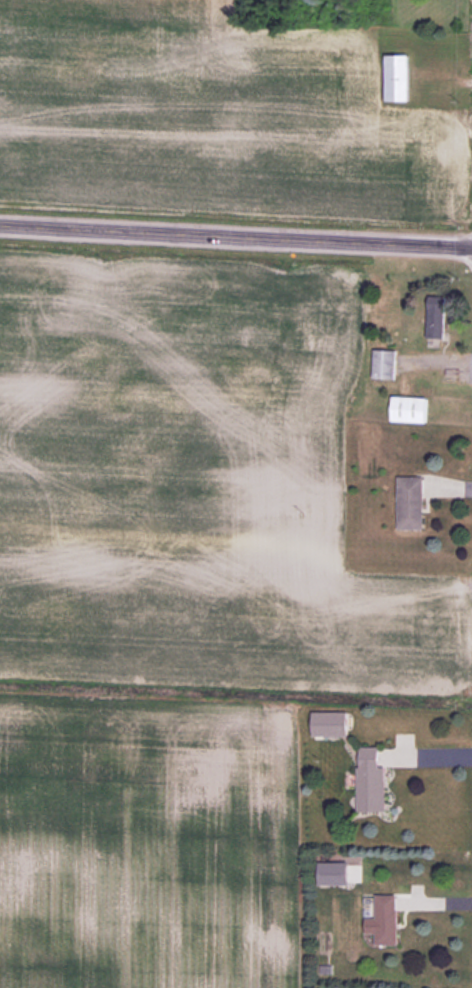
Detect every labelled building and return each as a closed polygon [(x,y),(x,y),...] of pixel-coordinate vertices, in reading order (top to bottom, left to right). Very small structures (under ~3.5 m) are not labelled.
[(389,102),(412,102),(412,56),(389,56),(389,102)] [(442,302),(426,302),(426,338),(442,338),(442,302)] [(394,350),(371,350),(371,379),(394,379),(394,350)] [(426,397),(390,397),(390,422),(426,422),(426,397)] [(422,530),(422,477),(396,477),(396,530),(422,530)] [(346,736),(346,713),(310,713),(310,736),(346,736)] [(357,812),(383,812),(383,767),(378,767),(378,747),(357,747),(357,812)] [(371,935),(375,935),(375,947),(396,947),(396,896),(371,896),(371,935)]
